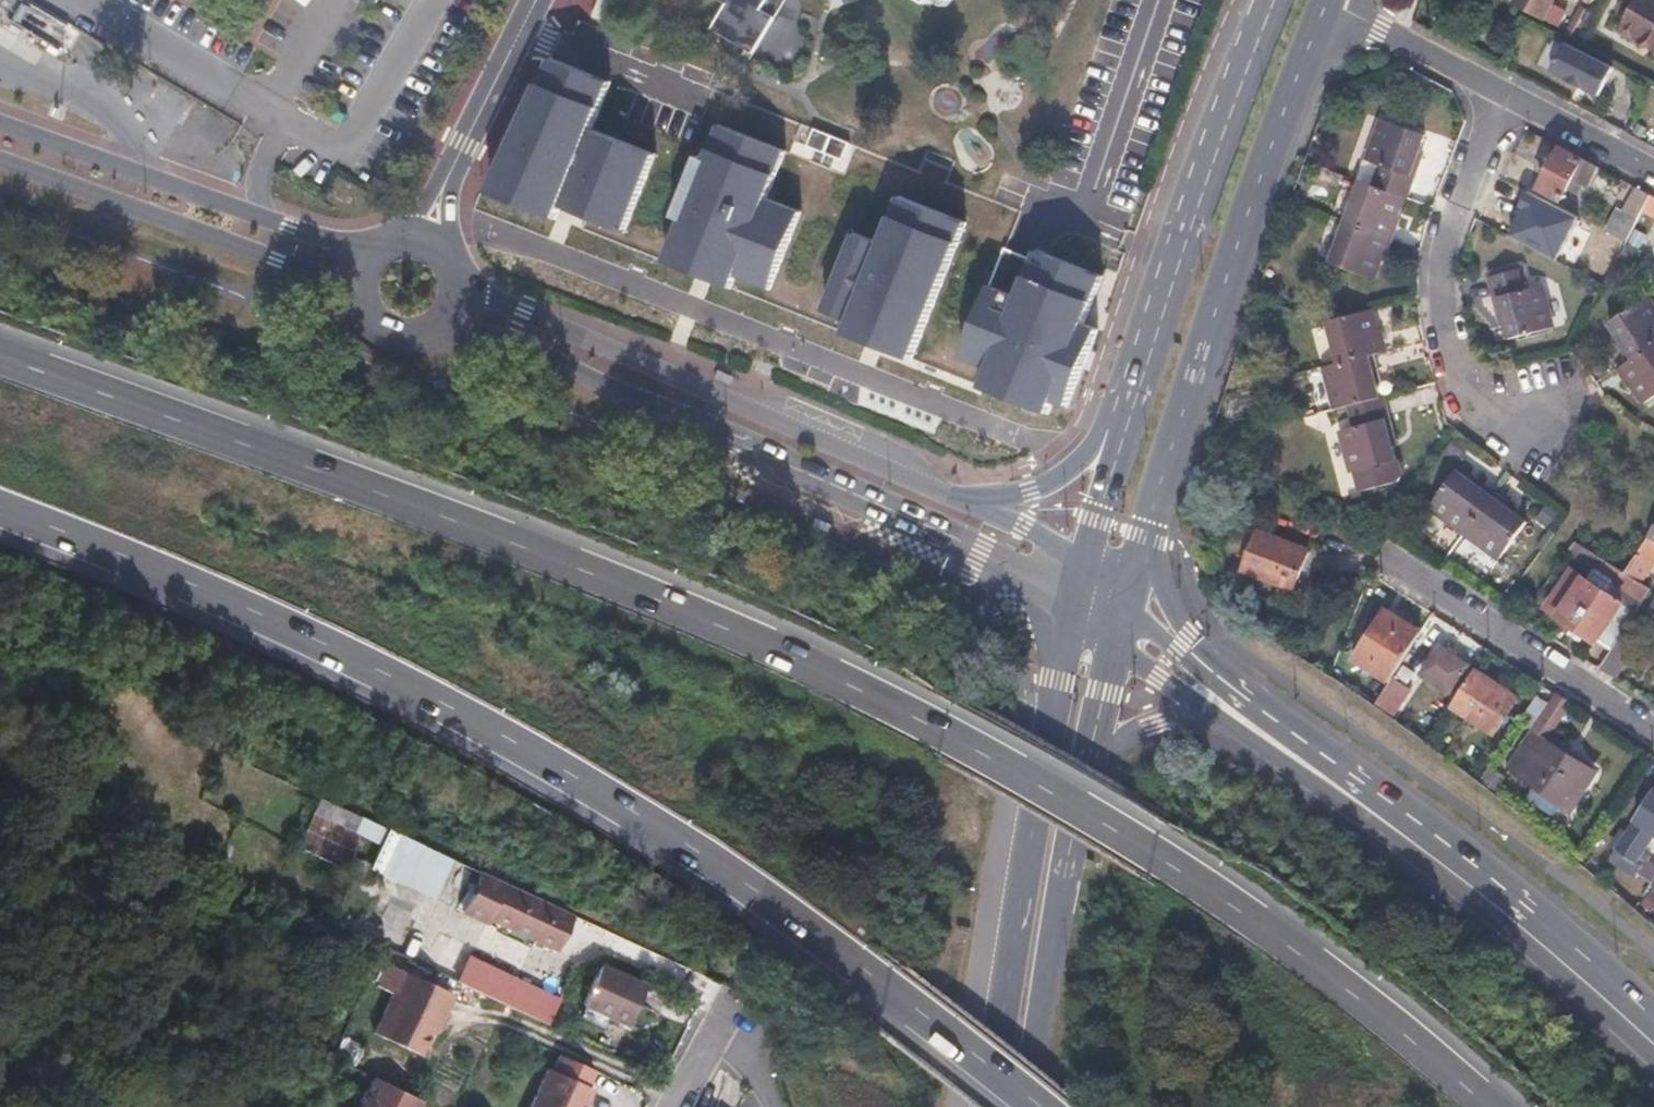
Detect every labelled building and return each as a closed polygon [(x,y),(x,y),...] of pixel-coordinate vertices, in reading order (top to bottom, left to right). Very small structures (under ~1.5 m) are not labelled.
[(727,6),(712,31),(752,54),(773,18),(761,11),(767,0),(716,0),(727,6)] [(1512,4),(1543,21),(1555,0),(1514,0),(1512,4)] [(1619,35),(1638,46),(1640,43),(1653,51),(1653,0),(1640,0),(1619,35)] [(1596,97),(1611,70),(1568,49),(1564,46),(1550,72),(1596,97)] [(608,84),(553,60),(493,193),(562,218),(568,202),(626,227),(654,147),(599,126),(607,106),(599,102),(608,84)] [(1403,199),(1408,200),(1424,159),(1416,157),(1424,137),(1383,122),(1368,163),(1378,166),(1371,187),(1403,199)] [(784,153),(716,126),(663,260),(730,284),(739,274),(770,289),(801,208),(769,192),(784,153)] [(1599,170),(1560,149),(1538,191),(1564,204),(1571,190),(1578,194),(1581,187),(1588,191),(1599,170)] [(1346,224),(1392,241),(1400,221),(1395,220),(1403,199),(1371,187),(1361,184),(1346,224)] [(1625,242),(1628,236),(1641,212),(1650,197),(1650,196),(1635,188),(1624,207),(1618,204),(1603,232),(1599,240),(1620,252),(1625,242)] [(1653,220),(1653,199),(1650,197),(1641,212),(1653,220)] [(967,222),(899,200),(882,244),(850,232),(820,305),(853,319),(849,330),(921,357),(935,319),(955,326),(971,275),(955,264),(967,222)] [(1641,212),(1628,236),(1653,251),(1653,220),(1641,212)] [(1392,241),(1346,224),(1331,265),(1373,280),(1380,261),(1384,263),(1392,241)] [(1087,321),(1107,276),(1043,251),(1024,294),(993,284),(962,359),(996,373),(989,387),(1052,411),(1056,404),(1062,407),(1097,330),(1087,321)] [(1541,287),(1529,290),(1524,269),(1485,279),(1497,322),(1502,321),(1507,340),(1551,328),(1541,287)] [(1645,299),(1606,325),(1617,343),(1614,345),(1626,363),(1653,345),(1653,313),(1645,299)] [(1374,356),(1387,353),(1381,331),(1376,332),(1371,311),(1326,323),(1337,366),(1374,356)] [(1626,363),(1614,371),(1627,390),(1632,387),(1643,404),(1653,397),(1653,345),(1626,363)] [(1345,409),(1379,400),(1373,380),(1380,378),(1374,356),(1337,366),(1325,369),(1336,411),(1345,409)] [(1379,400),(1345,409),(1351,430),(1341,432),(1352,473),(1354,473),(1359,491),(1395,481),(1398,476),(1390,443),(1396,441),(1385,398),(1379,400)] [(1431,510),(1464,535),(1495,496),(1478,483),(1475,487),(1457,474),(1431,510)] [(1495,496),(1464,535),(1499,561),(1526,526),(1509,513),(1512,509),(1495,496)] [(1652,526),(1646,540),(1653,543),(1653,526),(1652,526)] [(1308,553),(1259,534),(1244,572),(1293,591),(1308,553)] [(1641,585),(1653,564),(1653,543),(1646,540),(1622,573),(1641,585)] [(1589,569),(1625,593),(1641,603),(1649,590),(1641,585),(1622,573),(1575,544),(1564,558),(1587,574),(1589,569)] [(1610,650),(1621,632),(1641,603),(1625,593),(1617,604),(1572,573),(1547,610),(1596,643),(1597,641),(1610,650)] [(1353,660),(1389,683),(1421,633),(1384,610),(1353,660)] [(1635,641),(1621,632),(1610,650),(1605,657),(1619,667),(1635,641)] [(1441,647),(1420,676),(1446,695),(1468,666),(1441,647)] [(1474,671),(1449,707),(1492,736),(1516,698),(1474,671)] [(1531,732),(1507,769),(1572,812),(1597,774),(1531,732)] [(314,811),(373,839),(380,824),(320,797),(314,811)] [(1653,880),(1653,865),(1647,860),(1650,855),(1643,850),(1653,834),(1653,824),(1641,815),(1611,859),(1636,876),(1638,874),(1652,884),(1653,880)] [(368,865),(433,895),(452,855),(387,825),(368,865)] [(479,873),(461,913),(554,952),(572,917),(479,873)] [(469,954),(457,981),(511,1009),(536,1021),(548,994),(469,954)] [(443,1018),(454,996),(387,965),(377,987),(393,995),(374,1036),(419,1057),(431,1032),(438,1016),(443,1018)] [(641,988),(598,967),(580,1004),(623,1024),(641,988)] [(436,1035),(443,1018),(438,1016),(431,1032),(436,1035)] [(546,1069),(529,1106),(584,1106),(592,1091),(586,1088),(593,1072),(559,1056),(552,1072),(546,1069)] [(358,1101),(355,1106),(415,1106),(417,1102),(369,1078),(358,1101)]
